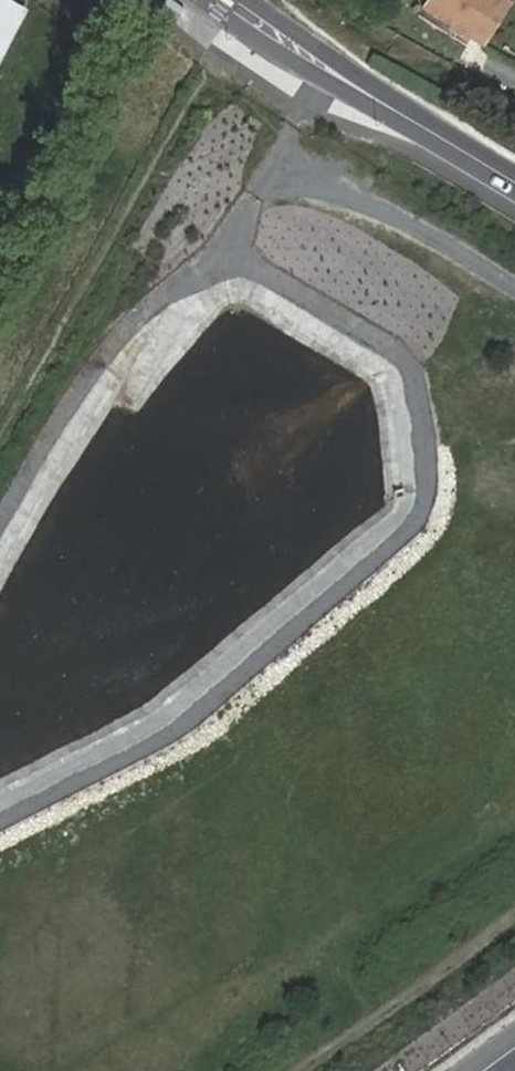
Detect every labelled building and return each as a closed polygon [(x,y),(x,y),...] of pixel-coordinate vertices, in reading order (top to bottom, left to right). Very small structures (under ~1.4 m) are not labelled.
[(513,0),(437,0),(492,34),(513,0)]
